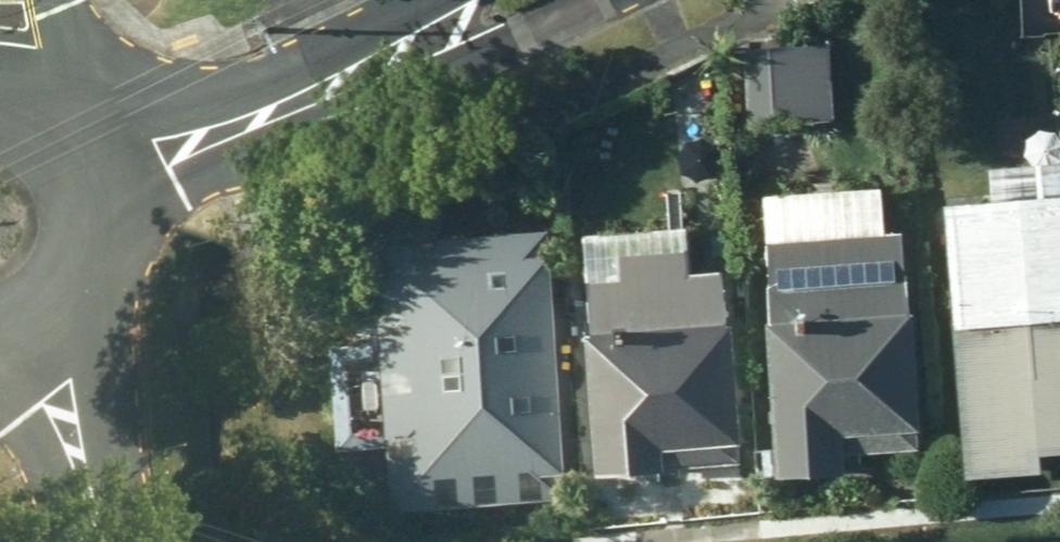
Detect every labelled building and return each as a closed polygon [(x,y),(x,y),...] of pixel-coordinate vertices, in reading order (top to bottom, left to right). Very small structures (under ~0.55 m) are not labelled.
[(875,44),(733,52),(737,125),(825,120),(824,100),(878,97),(875,44)] [(943,204),(970,478),(1047,470),(1046,454),(1059,452),(1059,160),(991,167),(995,199),(943,204)] [(828,459),(906,454),(892,238),(874,240),(870,192),(748,200),(757,330),(746,330),(756,484),(829,479),(828,459)] [(374,511),(545,498),(525,234),(352,247),(360,348),(320,351),(329,472),(371,469),(374,511)] [(646,470),(725,463),(706,278),(674,281),(672,260),(599,268),(602,286),(567,290),(572,343),(564,343),(577,484),(647,478),(646,470)]
